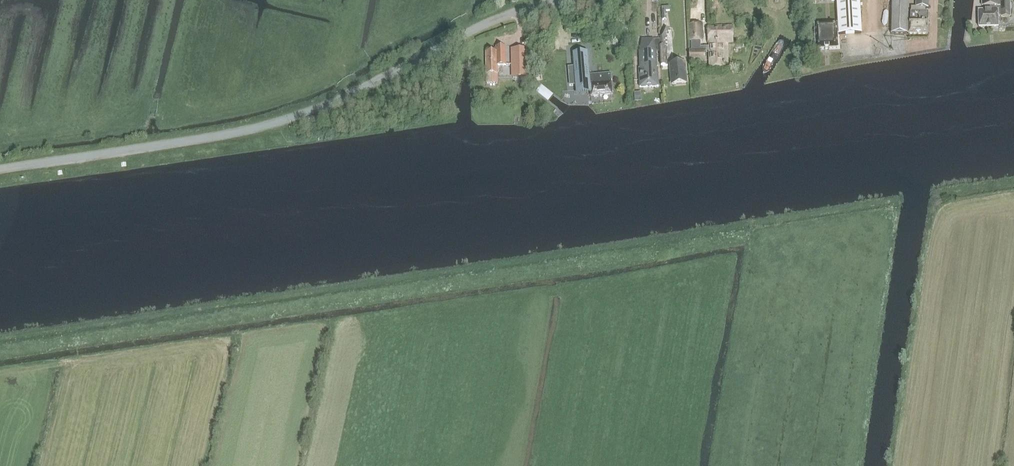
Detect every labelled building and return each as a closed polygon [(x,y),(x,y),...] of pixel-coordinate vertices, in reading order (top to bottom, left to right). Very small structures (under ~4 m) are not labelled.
[(839,34),(861,33),(859,0),(837,0),(838,26),(836,26),(836,25),(814,26),(815,51),(837,49),(836,34),(838,34),(839,34)] [(891,34),(907,35),(908,0),(892,0),(891,34)] [(928,21),(928,12),(924,12),(925,8),(928,8),(929,0),(916,0),(915,7),(911,7),(911,21),(909,20),(908,34),(928,34),(928,21)] [(1000,3),(998,3),(998,0),(982,0),(982,6),(983,6),(983,10),(978,11),(979,27),(998,27),(998,16),(1001,16),(1001,17),(1010,17),(1010,1),(1000,2),(1000,3)] [(662,20),(666,20),(666,12),(670,11),(670,7),(662,7),(662,12),(662,20)] [(701,47),(701,41),(702,41),(702,24),(689,24),(689,41),(691,41),(691,51),(690,51),(690,62),(704,62),(704,52),(709,52),(710,69),(725,69),(725,63),(728,63),(727,43),(733,43),(733,26),(708,26),(708,43),(709,43),(709,47),(701,47)] [(660,38),(660,47),(659,47),(660,67),(666,66),(665,47),(668,46),(667,38),(670,30),(664,28),(660,38)] [(639,87),(659,87),(658,68),(657,68),(656,51),(654,51),(654,40),(642,40),(642,52),(639,52),(640,69),(639,69),(639,87)] [(496,52),(486,53),(487,84),(497,83),(497,65),(506,65),(505,47),(496,47),(496,52)] [(512,49),(513,77),(527,77),(527,49),(512,49)] [(589,75),(588,51),(573,52),(576,93),(590,92),(591,96),(612,94),(610,73),(589,75)] [(686,83),(684,63),(670,64),(672,85),(686,83)]
